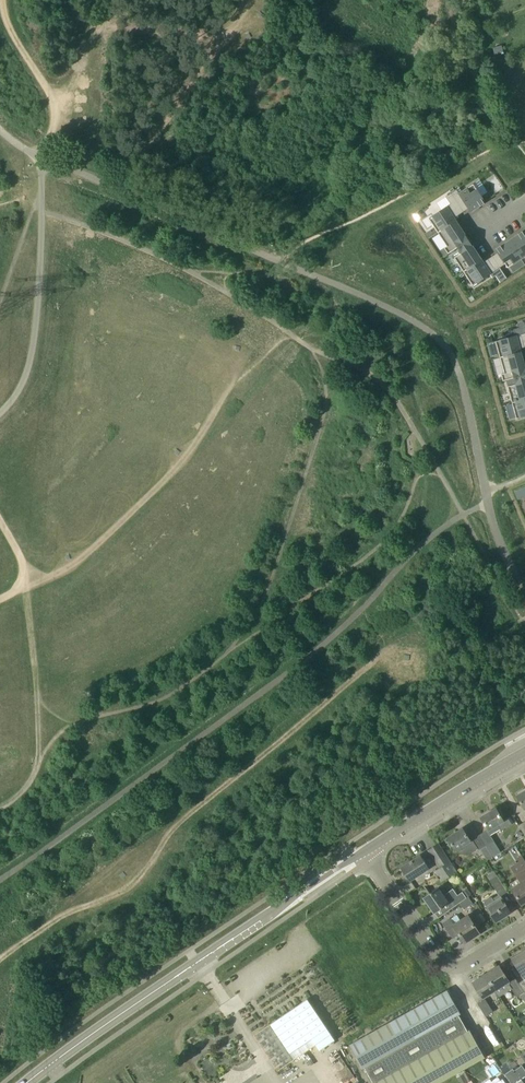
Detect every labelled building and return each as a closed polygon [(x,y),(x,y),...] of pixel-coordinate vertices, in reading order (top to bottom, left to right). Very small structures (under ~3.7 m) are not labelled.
[(500,183),(494,187),(497,192),(503,188),(500,183)] [(459,193),(457,189),(452,192),(465,211),(469,208),(471,212),(486,202),(474,184),(459,193)] [(465,211),(452,192),(446,197),(451,204),(429,218),(438,232),(456,220),(455,218),(465,211)] [(465,233),(464,234),(460,228),(461,228),(456,220),(438,232),(447,246),(444,248),(448,254),(458,247),(469,240),(465,233)] [(524,231),(511,240),(523,258),(524,256),(524,232),(524,231)] [(458,247),(461,253),(455,257),(464,271),(482,259),(477,252),(476,253),(472,247),(474,247),(469,240),(458,247)] [(501,267),(506,264),(508,268),(523,258),(511,240),(496,249),(498,252),(494,255),(501,267)] [(482,259),(464,271),(473,285),(501,267),(494,255),(484,262),(482,259)] [(524,333),(524,326),(519,328),(514,329),(516,336),(524,333)] [(524,347),(524,333),(516,336),(496,341),(500,357),(521,352),(521,349),(524,347)] [(500,357),(505,373),(502,374),(503,381),(514,378),(524,375),(524,367),(522,360),(524,360),(521,352),(500,357)] [(512,402),(524,399),(524,375),(514,378),(516,384),(508,386),(512,402)] [(512,402),(517,419),(524,416),(524,399),(512,402)] [(524,495),(524,490),(524,487),(512,491),(515,499),(524,495)] [(502,830),(512,824),(508,817),(504,820),(496,808),(481,817),(489,829),(498,824),(502,830)] [(464,828),(448,837),(458,852),(468,855),(479,849),(473,839),(471,840),(464,828)] [(486,846),(493,857),(502,852),(494,840),(486,846)] [(439,843),(428,850),(440,868),(435,871),(442,882),(458,871),(439,843)] [(488,860),(493,857),(486,846),(481,849),(488,860)] [(429,868),(421,855),(402,867),(410,880),(429,868)] [(522,855),(517,858),(519,861),(511,866),(519,879),(510,884),(513,889),(522,904),(524,902),(524,859),(522,855)] [(499,894),(500,894),(507,890),(495,871),(487,875),(490,879),(499,894)] [(466,897),(462,891),(457,895),(453,889),(444,895),(438,887),(424,897),(435,913),(448,903),(452,908),(462,901),(466,897)] [(472,894),(467,888),(463,892),(467,897),(472,894)] [(485,903),(487,906),(496,921),(511,912),(500,894),(499,894),(494,898),(493,898),(492,897),(491,897),(487,900),(486,900),(486,901),(485,901),(485,902),(485,903)] [(451,919),(444,923),(453,937),(459,933),(465,942),(480,933),(469,915),(454,924),(451,919)] [(524,978),(524,977),(524,949),(511,958),(524,978)] [(486,973),(496,988),(508,980),(499,965),(486,973)] [(483,997),(495,989),(496,988),(486,973),(473,982),(483,997)] [(520,994),(524,991),(519,982),(516,978),(510,983),(513,988),(512,988),(517,996),(520,994)] [(363,1068),(365,1067),(459,1014),(461,1013),(448,989),(350,1044),(363,1068)] [(307,998),(271,1023),(291,1052),(312,1038),(320,1049),(335,1039),(307,998)] [(486,1016),(494,1011),(488,1002),(485,998),(478,1003),(486,1016)] [(468,1030),(459,1014),(365,1067),(374,1082),(389,1082),(385,1077),(468,1030)] [(389,1082),(439,1082),(486,1057),(470,1029),(468,1030),(385,1077),(389,1082)] [(515,1070),(513,1068),(505,1074),(512,1082),(516,1082),(517,1082),(524,1082),(524,1069),(522,1065),(515,1070)]
